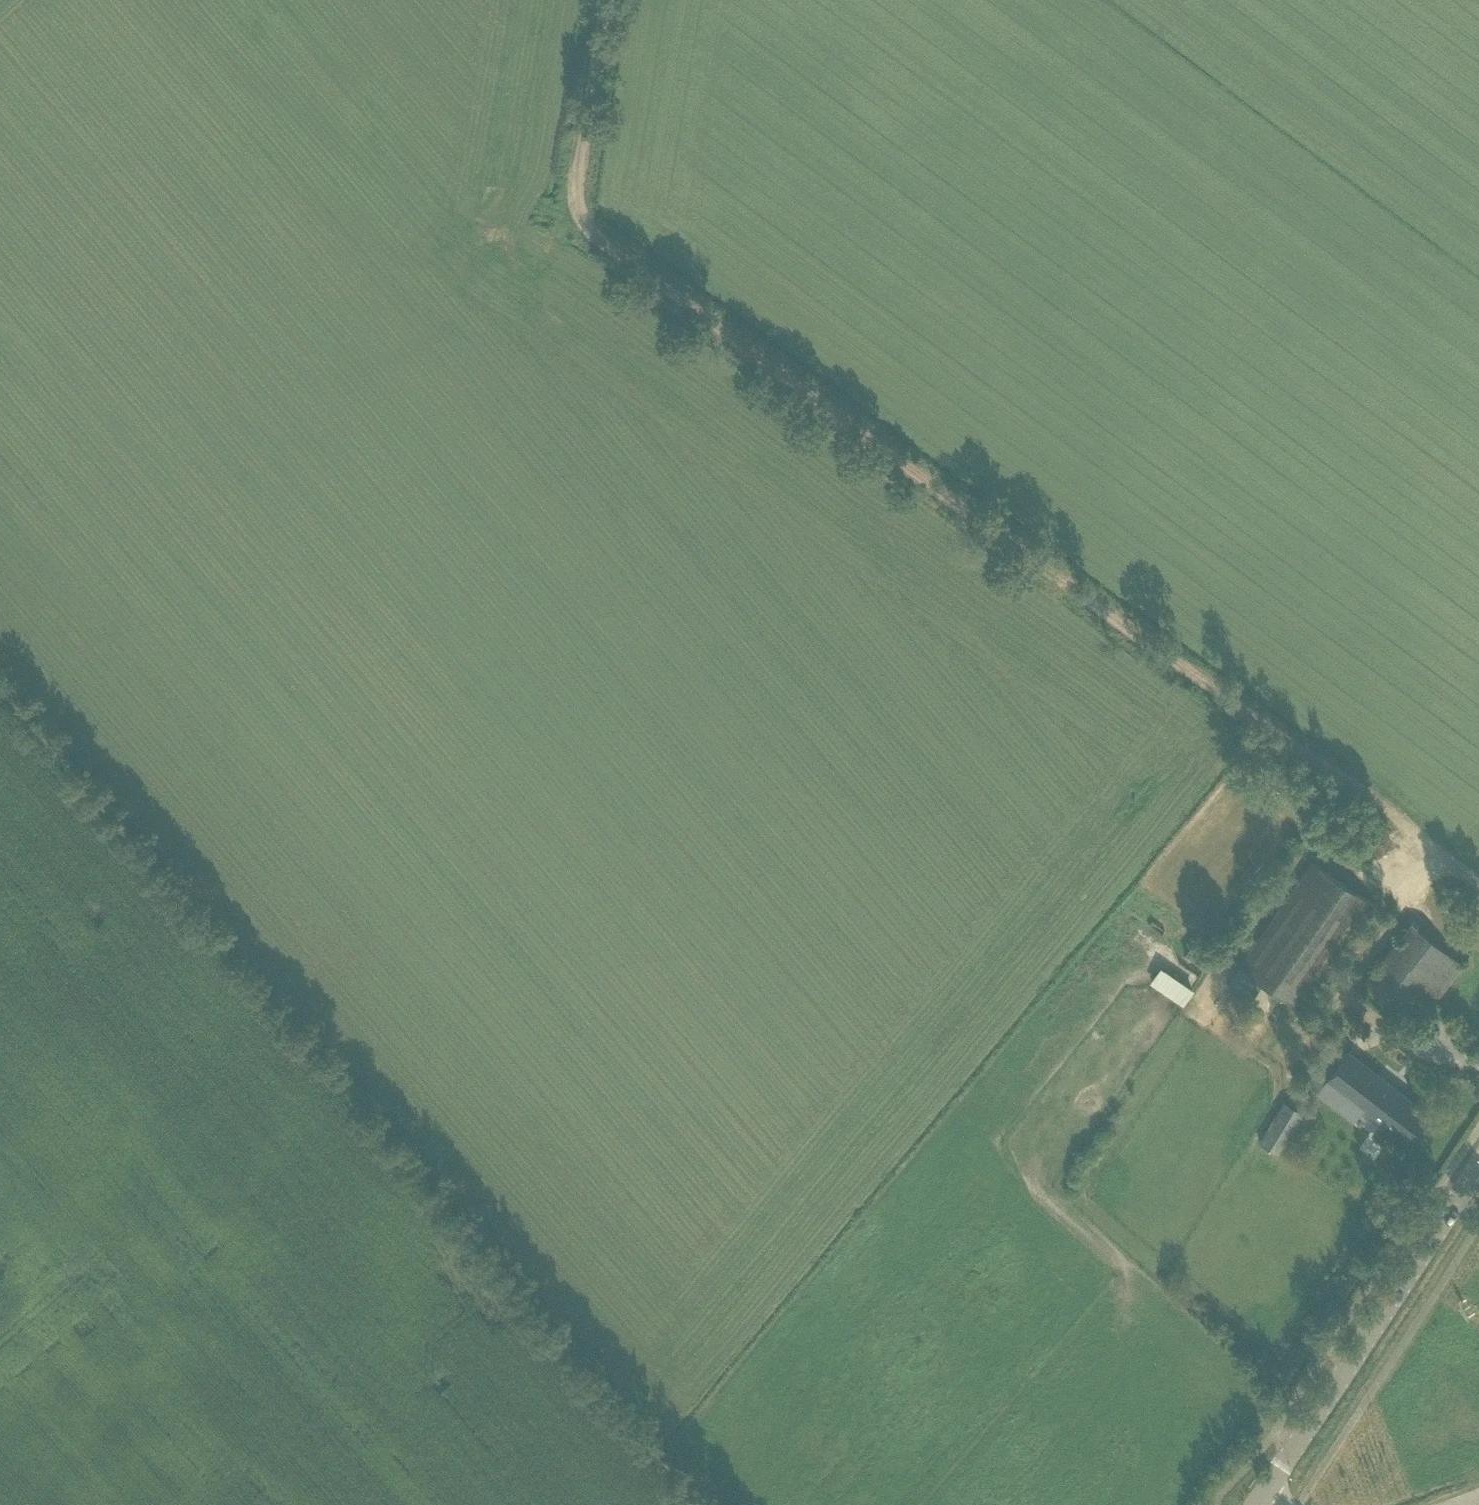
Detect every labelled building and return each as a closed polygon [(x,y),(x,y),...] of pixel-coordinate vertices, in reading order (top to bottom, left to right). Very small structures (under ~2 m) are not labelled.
[(1260,982),(1302,1011),(1375,906),(1312,861),(1226,986),(1247,1001),(1260,982)] [(1361,984),(1414,1026),(1463,966),(1410,923),(1361,984)] [(1155,965),(1144,981),(1180,1005),(1190,989),(1155,965)] [(1388,1083),(1330,1038),(1300,1077),(1316,1090),(1315,1091),(1336,1108),(1346,1096),(1402,1139),(1424,1111),(1392,1086),(1395,1082),(1391,1079),(1388,1083)] [(1258,1141),(1279,1153),(1304,1114),(1284,1101),(1258,1141)]
